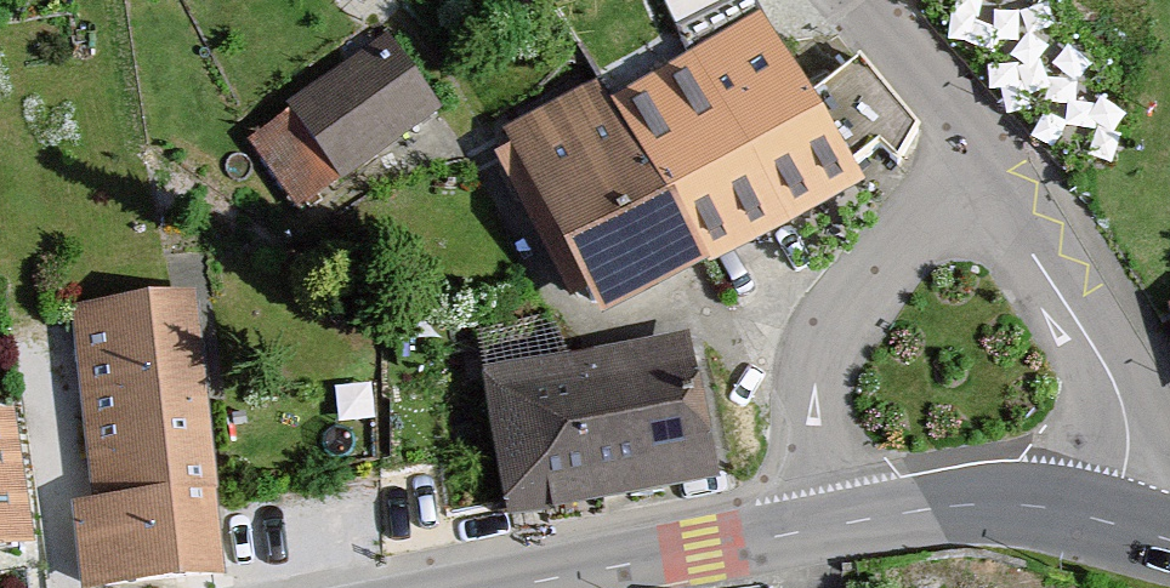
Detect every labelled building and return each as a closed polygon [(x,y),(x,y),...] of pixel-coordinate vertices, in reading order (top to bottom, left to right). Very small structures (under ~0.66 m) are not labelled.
[(711,272),(868,188),(855,167),(881,146),(898,163),(918,131),(862,61),(813,101),(762,21),(613,106),(708,268),(711,272)] [(384,45),(245,148),(301,223),(440,120),(384,45)] [(602,86),(503,138),(511,152),(496,161),(572,302),(588,294),(603,321),(708,268),(613,106),(602,86)] [(73,309),(93,504),(74,506),(82,587),(140,587),(227,579),(198,296),(73,309)] [(553,318),(476,335),(509,520),(719,482),(693,335),(571,356),(553,318)] [(47,577),(23,422),(0,425),(0,584),(47,577)]
